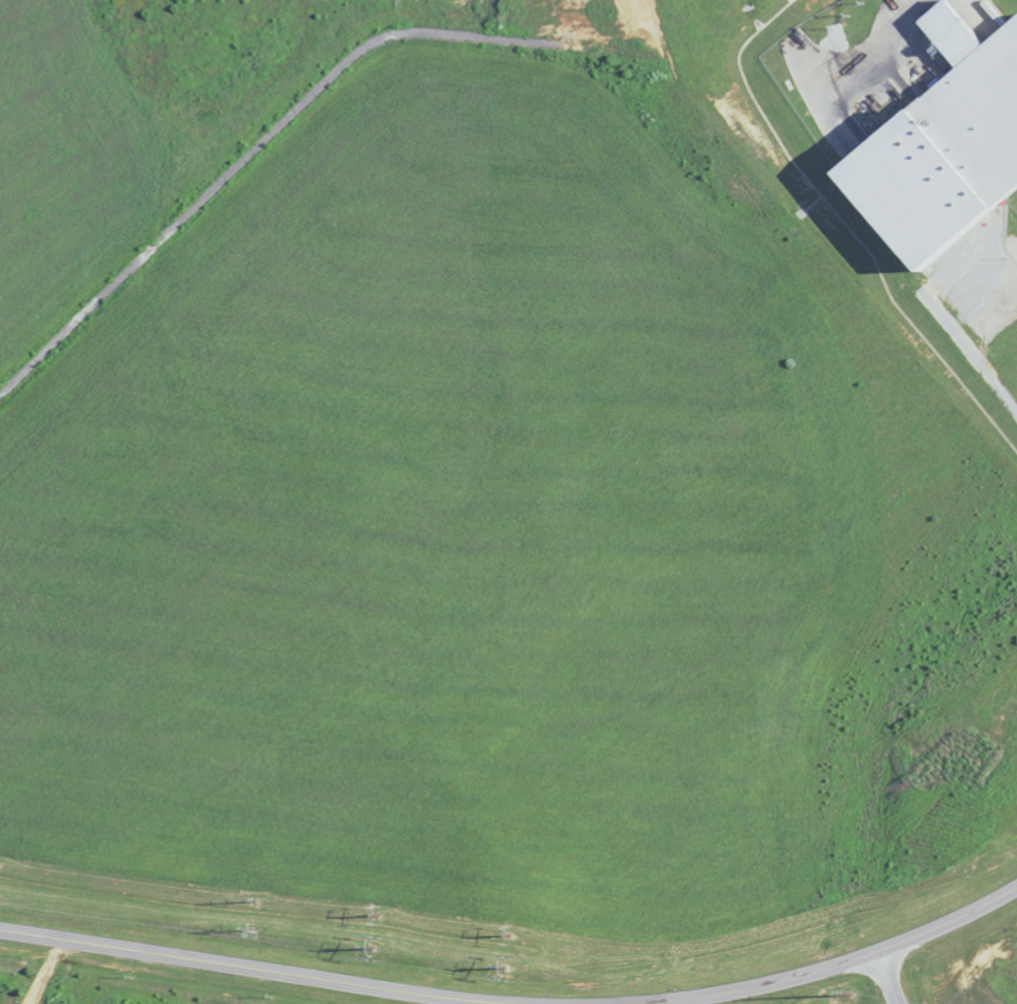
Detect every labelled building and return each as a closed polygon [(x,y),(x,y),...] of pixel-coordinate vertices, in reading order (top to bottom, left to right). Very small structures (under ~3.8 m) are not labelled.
[(907,274),(1016,187),(1016,15),(1016,14),(991,34),(988,30),(973,41),(941,0),(939,0),(913,21),(953,71),(825,171),(907,274)]
